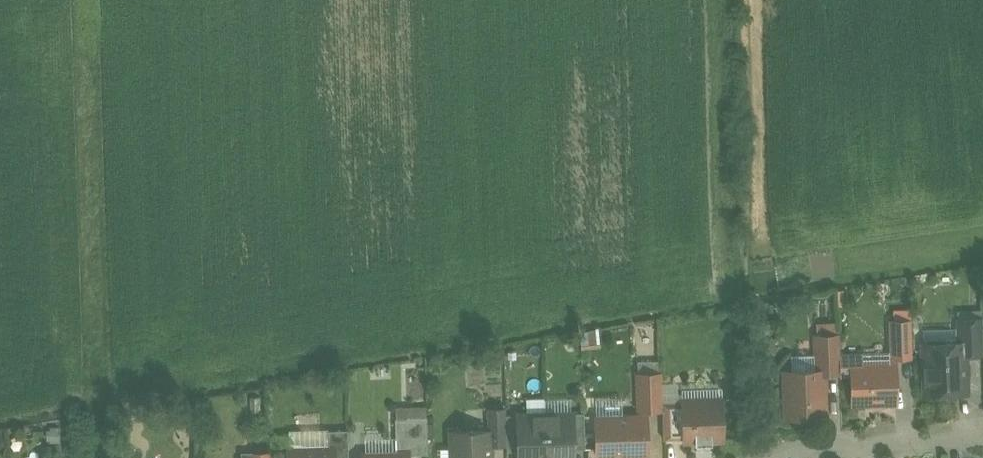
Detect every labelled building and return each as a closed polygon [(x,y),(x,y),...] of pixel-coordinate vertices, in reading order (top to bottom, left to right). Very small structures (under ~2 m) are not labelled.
[(958,319),(958,342),(965,342),(965,354),(982,354),(982,324),(982,318),(958,319)] [(911,320),(891,321),(892,357),(912,356),(911,320)] [(839,336),(815,337),(816,371),(823,371),(823,372),(840,372),(840,355),(839,336)] [(945,343),(945,345),(924,345),(925,394),(966,392),(965,354),(965,342),(958,342),(945,343)] [(894,363),(863,364),(858,354),(840,355),(840,372),(841,374),(853,373),(853,402),(895,401),(894,363)] [(816,371),(785,372),(787,416),(821,415),(820,398),(824,393),(823,372),(823,371),(816,371)] [(662,374),(638,374),(639,410),(663,409),(663,407),(663,403),(662,374)] [(597,412),(623,412),(623,397),(597,396),(597,412)] [(722,399),(682,400),(682,402),(684,438),(684,440),(695,440),(696,444),(712,443),(712,439),(724,439),(722,399)] [(684,438),(682,402),(663,403),(663,407),(663,409),(664,439),(684,438)] [(506,412),(506,409),(488,409),(489,430),(491,430),(491,445),(507,445),(506,415),(506,412)] [(545,414),(547,457),(574,457),(573,449),(572,413),(545,414)] [(584,413),(572,413),(573,449),(586,449),(584,413)] [(518,415),(519,451),(520,457),(547,457),(545,414),(518,415)] [(518,415),(506,415),(507,445),(507,451),(519,451),(518,415)] [(639,415),(623,415),(623,417),(610,418),(610,423),(597,423),(598,454),(647,453),(646,417),(639,417),(639,415)] [(427,419),(395,419),(396,454),(408,453),(408,455),(428,454),(427,419)] [(348,430),(328,430),(329,448),(335,448),(335,457),(349,457),(348,430)] [(451,432),(452,457),(491,457),(491,445),(491,430),(489,430),(451,432)] [(288,450),(288,457),(335,457),(335,448),(329,448),(288,450)]
